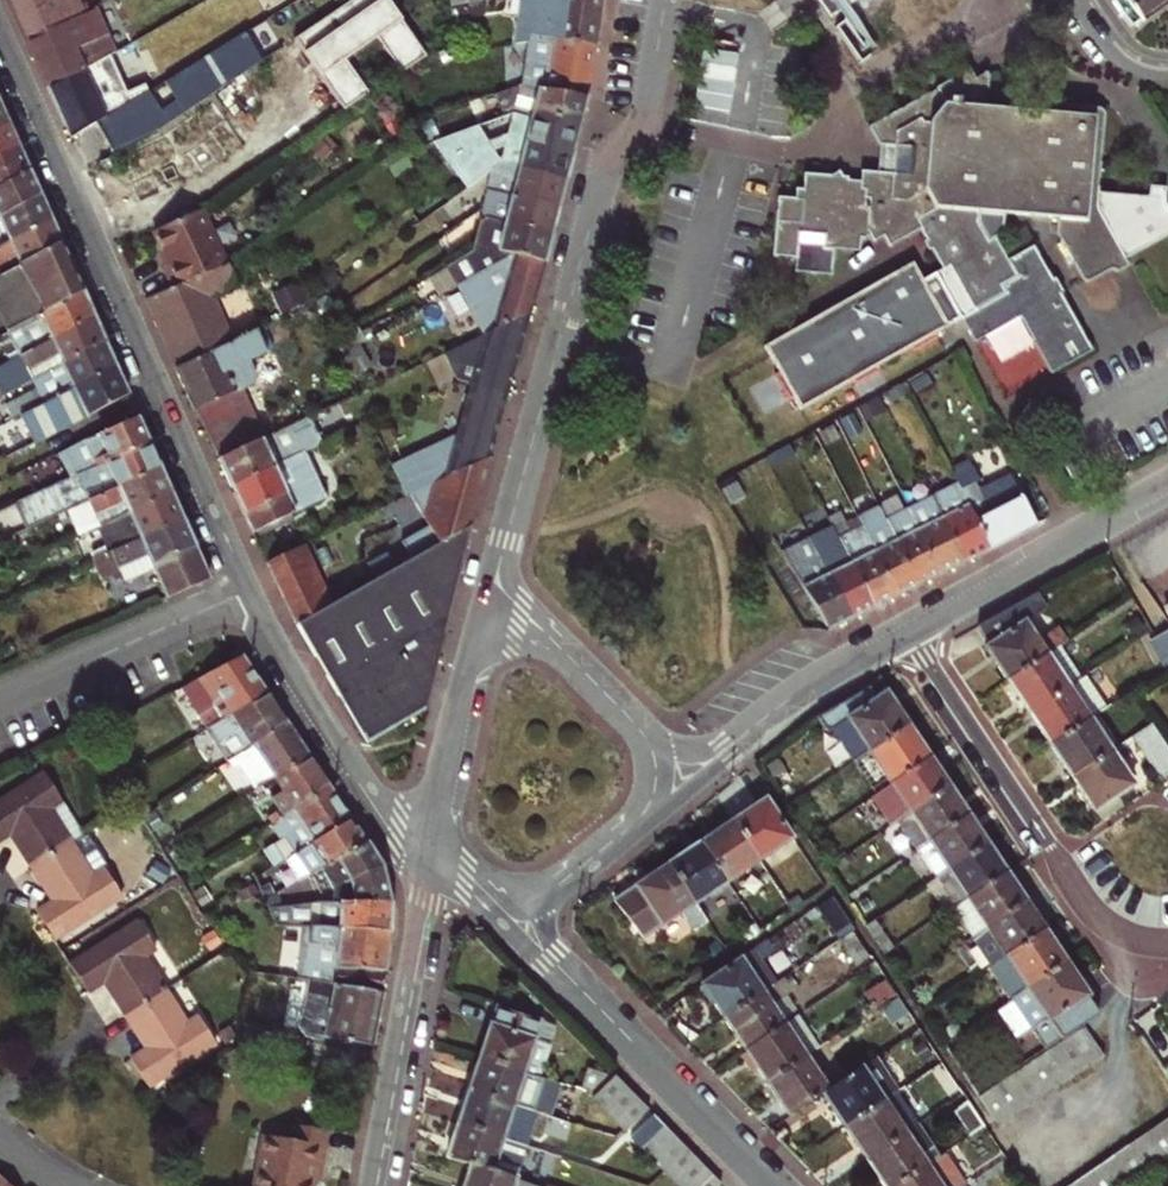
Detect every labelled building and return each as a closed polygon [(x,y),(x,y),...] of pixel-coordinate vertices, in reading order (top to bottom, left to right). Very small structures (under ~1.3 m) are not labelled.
[(29,39),(82,13),(77,0),(11,0),(29,39)] [(553,36),(596,43),(603,0),(520,0),(514,43),(529,40),(531,33),(553,36)] [(831,16),(854,0),(820,0),(831,16)] [(1130,25),(1137,20),(1122,0),(1113,0),(1130,25)] [(1137,20),(1167,0),(1122,0),(1137,20)] [(29,39),(48,84),(84,69),(119,49),(95,6),(82,13),(29,39)] [(250,30),(266,54),(281,44),(265,20),(250,30)] [(118,108),(96,121),(113,151),(162,129),(264,59),(246,30),(163,81),(174,99),(157,109),(146,91),(129,101),(118,108)] [(589,95),(596,43),(553,36),(531,33),(529,40),(523,84),(534,86),(546,88),(589,95)] [(239,80),(258,110),(284,94),(265,64),(239,80)] [(975,342),(1019,317),(1051,373),(1092,350),(1059,293),(1051,279),(1033,246),(1009,260),(994,235),(987,239),(977,221),(979,209),(1056,216),(1056,231),(1081,276),(1088,280),(1093,280),(1106,271),(1112,269),(1118,271),(1129,264),(1125,257),(1167,233),(1167,206),(1162,197),(1161,191),(1149,190),(1145,195),(1098,190),(1099,184),(1101,150),(1105,111),(1097,105),(1066,102),(1064,114),(1043,112),(986,106),(990,74),(987,70),(975,76),(969,68),(940,84),(937,88),(870,125),(880,143),(885,144),(895,144),(893,172),(882,171),(862,170),(861,180),(860,188),(847,186),(849,178),(849,176),(843,175),(839,168),(829,174),(804,172),(803,188),(795,187),(794,197),(777,196),(771,255),(794,257),(793,270),(831,274),(833,248),(834,245),(849,246),(850,236),(861,237),(870,235),(871,237),(882,231),(884,235),(890,246),(919,229),(942,269),(922,281),(911,262),(894,271),(893,268),(867,284),(869,286),(847,299),(845,296),(803,320),(805,323),(763,347),(778,373),(774,376),(789,402),(793,399),(800,411),(851,382),(854,386),(880,371),(877,367),(910,348),(912,353),(938,338),(935,333),(961,318),(975,342)] [(72,137),(74,135),(87,127),(96,121),(118,108),(129,101),(119,80),(94,91),(84,69),(48,84),(72,137)] [(521,84),(515,108),(581,124),(589,95),(546,88),(534,86),(523,84),(521,84)] [(9,120),(0,100),(0,125),(9,120)] [(567,180),(581,124),(515,108),(513,115),(508,136),(488,142),(479,127),(433,142),(437,209),(500,164),(495,155),(505,151),(502,162),(567,180)] [(9,120),(0,125),(0,156),(20,145),(9,120)] [(100,157),(107,171),(140,156),(133,142),(100,157)] [(895,144),(885,144),(882,171),(893,172),(895,144)] [(31,169),(20,145),(0,156),(0,186),(31,169)] [(107,171),(113,186),(147,171),(140,156),(107,171)] [(496,188),(560,205),(567,180),(502,162),(496,188)] [(31,169),(0,186),(0,215),(41,192),(31,169)] [(861,180),(849,178),(847,186),(860,188),(861,180)] [(553,235),(560,205),(496,188),(491,187),(484,216),(553,235)] [(51,216),(41,192),(0,215),(0,244),(51,216)] [(445,235),(464,223),(453,205),(434,217),(445,235)] [(165,267),(173,286),(226,263),(203,210),(156,231),(163,249),(171,265),(165,267)] [(495,265),(514,253),(545,261),(553,235),(484,216),(481,215),(473,257),(447,272),(455,288),(495,265)] [(51,216),(0,244),(0,276),(63,241),(51,216)] [(882,231),(871,237),(873,241),(884,235),(882,231)] [(834,245),(833,248),(860,250),(861,237),(850,236),(849,246),(834,245)] [(0,276),(0,314),(9,331),(84,289),(63,241),(0,276)] [(158,251),(165,267),(171,265),(163,249),(158,251)] [(495,265),(455,288),(469,312),(481,334),(507,322),(531,311),(545,261),(514,253),(495,265)] [(178,366),(232,340),(212,297),(238,285),(226,263),(173,286),(147,297),(178,366)] [(1055,277),(1051,279),(1059,293),(1063,291),(1055,277)] [(455,288),(435,300),(449,325),(469,312),(455,288)] [(0,336),(0,341),(11,361),(20,356),(96,316),(84,289),(9,331),(0,336)] [(481,334),(445,351),(458,379),(471,383),(507,393),(531,311),(507,322),(481,334)] [(57,353),(63,362),(106,340),(96,316),(20,356),(27,368),(57,353)] [(267,352),(256,328),(232,340),(178,366),(176,367),(217,459),(265,436),(243,388),(254,383),(257,374),(250,360),(267,352)] [(345,341),(348,346),(362,338),(359,333),(345,341)] [(10,378),(27,368),(20,356),(11,361),(6,363),(3,365),(10,378)] [(116,365),(23,412),(38,441),(131,394),(116,365)] [(390,462),(405,495),(411,493),(488,457),(507,393),(471,383),(457,433),(390,462)] [(359,392),(323,409),(329,422),(365,405),(359,392)] [(139,416),(59,452),(69,476),(150,441),(139,416)] [(217,459),(230,484),(304,450),(321,443),(308,416),(265,436),(217,459)] [(230,484),(253,531),(326,498),(304,450),(230,484)] [(469,524),(488,457),(411,493),(428,525),(398,540),(411,557),(469,524)] [(161,466),(73,507),(83,533),(172,491),(161,466)] [(967,466),(952,473),(960,488),(990,546),(1036,523),(1014,479),(982,496),(967,466)] [(960,488),(933,501),(964,560),(990,546),(960,488)] [(172,491),(83,533),(92,558),(184,518),(172,491)] [(933,500),(910,512),(913,517),(941,571),(964,560),(933,501),(933,500)] [(884,518),(877,505),(870,509),(876,522),(884,518)] [(826,516),(837,537),(873,606),(896,594),(866,535),(856,516),(846,521),(840,509),(826,516)] [(910,512),(887,525),(916,584),(941,571),(913,517),(910,512)] [(209,577),(184,518),(92,558),(101,580),(122,572),(125,580),(151,569),(164,597),(209,577)] [(402,690),(424,707),(469,525),(469,524),(411,557),(395,567),(377,576),(344,596),(380,661),(378,674),(404,683),(402,690)] [(887,525),(866,535),(896,594),(916,584),(887,525)] [(822,533),(809,540),(851,617),(873,606),(837,537),(828,542),(822,533)] [(783,553),(829,628),(851,617),(809,540),(808,539),(783,553)] [(304,542),(267,559),(297,622),(333,602),(304,542)] [(377,576),(395,567),(386,551),(368,561),(377,576)] [(367,743),(424,707),(402,690),(404,683),(378,674),(380,661),(344,596),(333,602),(297,622),(367,743)] [(985,647),(1007,679),(1057,645),(1067,639),(1059,629),(1039,641),(1026,622),(1039,614),(1027,598),(977,625),(988,645),(985,647)] [(1167,677),(1167,630),(1149,640),(1167,677)] [(1057,645),(1007,679),(1028,712),(1079,679),(1057,645)] [(195,708),(209,729),(267,691),(243,654),(193,680),(198,687),(188,692),(193,703),(215,691),(219,696),(195,708)] [(1084,676),(1079,679),(1028,712),(1049,743),(1089,717),(1104,707),(1084,676)] [(833,730),(853,761),(909,725),(887,691),(877,697),(871,687),(818,717),(827,733),(833,730)] [(193,703),(195,708),(219,696),(215,691),(193,703)] [(228,760),(240,753),(288,723),(267,691),(209,729),(228,760)] [(1111,751),(1089,717),(1049,743),(1071,776),(1111,751)] [(261,785),(274,777),(310,756),(288,723),(240,753),(245,760),(261,785)] [(1152,724),(1133,736),(1159,777),(1167,771),(1167,750),(1152,724)] [(874,794),(931,757),(909,725),(853,761),(874,794)] [(1111,751),(1071,776),(1093,809),(1114,795),(1132,783),(1111,751)] [(269,815),(273,822),(330,787),(310,756),(274,777),(283,790),(273,796),(279,809),(269,815)] [(892,822),(897,820),(949,785),(931,757),(874,794),(892,822)] [(261,785),(245,760),(238,765),(253,790),(261,785)] [(18,834),(21,839),(18,842),(35,869),(76,843),(87,836),(48,777),(0,806),(0,844),(18,834)] [(949,785),(897,820),(915,850),(916,849),(968,814),(949,785)] [(286,830),(298,849),(350,818),(330,787),(273,822),(280,833),(286,830)] [(1114,795),(1093,809),(1102,823),(1123,808),(1114,795)] [(765,799),(733,821),(759,859),(791,838),(765,799)] [(916,849),(936,878),(988,843),(968,814),(916,849)] [(286,857),(300,880),(323,868),(338,861),(365,842),(350,818),(298,849),(286,857)] [(701,842),(726,881),(759,859),(733,821),(701,842)] [(332,900),(338,900),(390,901),(380,863),(365,842),(338,861),(323,868),(328,879),(315,885),(318,902),(332,900)] [(701,842),(669,863),(694,902),(726,881),(701,842)] [(76,843),(35,869),(55,899),(58,897),(61,901),(41,914),(58,941),(126,898),(109,871),(97,878),(76,843)] [(988,843),(936,878),(955,907),(1007,872),(988,843)] [(694,902),(669,863),(613,900),(643,938),(680,913),(693,932),(708,922),(694,902)] [(257,874),(266,895),(278,890),(267,867),(257,874)] [(955,907),(953,908),(973,938),(1027,902),(1007,872),(955,907)] [(913,907),(906,897),(865,924),(885,954),(895,947),(882,928),(913,907)] [(318,902),(290,906),(291,923),(302,923),(337,926),(338,900),(332,900),(318,902)] [(337,926),(391,930),(390,901),(338,900),(337,926)] [(991,966),(1046,930),(1027,902),(973,938),(991,966)] [(277,922),(291,923),(290,906),(272,908),(277,922)] [(832,932),(840,940),(854,931),(848,921),(832,932)] [(143,923),(74,967),(92,994),(111,981),(130,1016),(170,991),(149,958),(160,951),(143,923)] [(297,977),(298,978),(333,983),(335,987),(383,994),(391,930),(337,926),(302,923),(297,977)] [(475,927),(464,933),(473,944),(481,937),(475,927)] [(991,966),(1012,998),(1067,962),(1046,930),(991,966)] [(871,956),(854,931),(840,940),(856,966),(871,956)] [(755,949),(702,984),(724,1018),(777,982),(755,949)] [(1045,1049),(1082,1024),(1083,1024),(1099,1013),(1067,962),(1012,998),(1045,1049)] [(316,1057),(370,1067),(383,994),(335,987),(333,983),(298,978),(291,1017),(307,1035),(320,1038),(316,1057)] [(777,982),(724,1018),(746,1051),(785,1024),(772,1005),(792,992),(783,978),(777,982)] [(896,995),(886,979),(865,993),(875,1008),(896,995)] [(170,991),(130,1016),(148,1045),(151,1043),(154,1049),(135,1062),(152,1089),(221,1045),(204,1019),(193,1025),(170,991)] [(514,1000),(494,1055),(555,1077),(566,1044),(551,1038),(558,1017),(514,1000)] [(746,1051),(767,1083),(806,1057),(785,1024),(746,1051)] [(1045,1049),(977,1093),(998,1124),(1104,1055),(1083,1024),(1082,1024),(1045,1049)] [(494,1055),(482,1087),(543,1109),(555,1077),(494,1055)] [(767,1083),(789,1116),(824,1093),(828,1090),(806,1057),(767,1083)] [(824,1093),(845,1126),(896,1092),(898,1091),(876,1058),(828,1090),(824,1093)] [(614,1070),(593,1062),(585,1084),(596,1088),(614,1070)] [(621,1072),(598,1093),(632,1129),(655,1108),(621,1072)] [(543,1109),(482,1087),(471,1117),(516,1134),(532,1140),(543,1109)] [(896,1092),(845,1126),(867,1159),(918,1125),(896,1092)] [(584,1106),(562,1098),(556,1114),(579,1122),(584,1106)] [(985,1128),(967,1102),(952,1112),(970,1138),(985,1128)] [(572,1140),(579,1122),(556,1114),(549,1132),(572,1140)] [(639,1136),(672,1172),(695,1151),(662,1116),(639,1136)] [(504,1168),(516,1134),(471,1117),(458,1151),(484,1161),(504,1168)] [(1114,1156),(1071,1185),(1140,1185),(1167,1167),(1167,1120),(1114,1156)] [(867,1159),(884,1185),(898,1185),(940,1158),(918,1125),(867,1159)] [(329,1133),(295,1126),(291,1142),(266,1137),(256,1185),(318,1185),(329,1133)] [(672,1172),(682,1184),(704,1162),(695,1151),(672,1172)] [(943,1156),(940,1158),(898,1185),(962,1185),(943,1156)] [(484,1161),(475,1185),(554,1185),(504,1168),(484,1161)] [(682,1184),(684,1185),(703,1185),(716,1174),(704,1162),(682,1184)] [(703,1185),(727,1185),(716,1174),(703,1185)]
